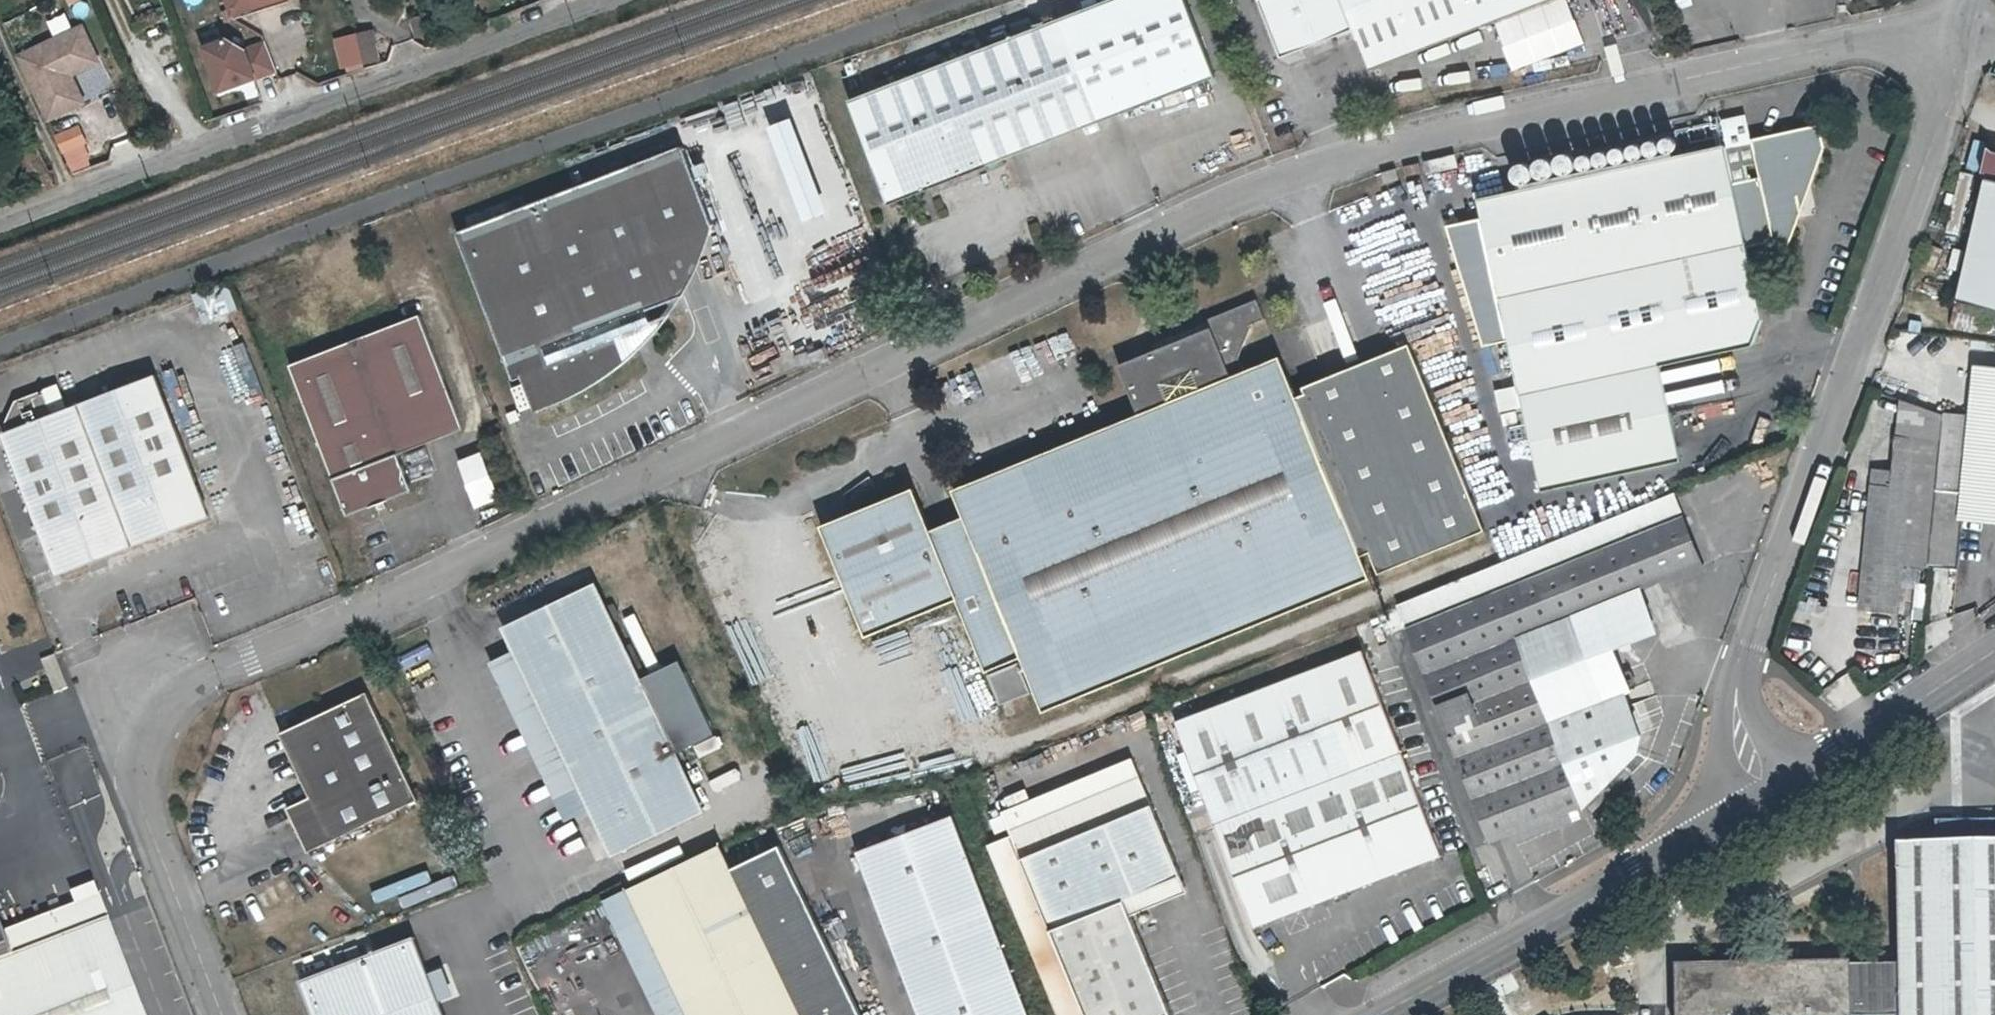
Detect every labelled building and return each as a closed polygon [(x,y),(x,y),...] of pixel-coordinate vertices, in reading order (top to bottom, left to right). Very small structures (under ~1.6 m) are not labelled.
[(257,12),(266,9),(265,3),(276,0),(229,0),(232,11),(254,3),(257,12)] [(1034,150),(1083,132),(1222,78),(1192,0),(1119,0),(857,98),(895,204),(1034,150)] [(1259,2),(1280,59),(1354,31),(1368,70),(1552,0),(1265,0),(1259,2)] [(235,19),(257,12),(254,3),(232,11),(235,19)] [(62,10),(44,19),(50,31),(68,23),(62,10)] [(423,15),(412,19),(419,38),(429,34),(423,15)] [(19,56),(49,118),(83,101),(68,69),(75,66),(77,71),(97,61),(81,26),(19,56)] [(367,61),(380,56),(372,30),(358,35),(367,61)] [(357,35),(338,41),(347,67),(366,61),(357,35)] [(229,38),(204,47),(218,93),(278,75),(267,42),(248,48),(229,38)] [(1717,154),(1488,202),(1491,218),(1450,227),(1489,346),(1513,340),(1552,493),(1691,463),(1671,368),(1763,347),(1772,318),(1756,247),(1769,244),(1773,261),(1790,256),(1825,157),(1828,147),(1823,127),(1746,146),(1747,148),(1717,156),(1717,154)] [(84,155),(68,161),(73,175),(107,161),(99,139),(81,147),(84,155)] [(1994,171),(1994,144),(1969,140),(1964,166),(1994,171)] [(38,149),(22,157),(37,189),(53,183),(38,149)] [(680,152),(506,213),(590,388),(658,335),(667,319),(673,309),(679,300),(686,291),(691,284),(695,276),(698,268),(710,233),(680,152)] [(1981,179),(1951,302),(1994,312),(1994,182),(1981,179)] [(565,405),(590,388),(506,213),(450,233),(505,381),(509,379),(525,418),(565,405)] [(727,256),(742,304),(781,292),(789,319),(828,306),(804,231),(727,256)] [(199,321),(236,310),(226,280),(189,291),(199,321)] [(970,518),(935,533),(919,492),(828,530),(872,636),(966,598),(996,668),(1031,655),(1055,710),(1144,673),(1150,687),(1172,678),(1166,663),(1382,573),(1374,552),(1307,391),(1290,351),(1288,352),(1257,365),(1251,351),(1259,319),(1273,313),(1265,296),(1216,316),(1218,325),(1127,364),(1147,415),(960,493),(970,518)] [(1288,352),(1273,313),(1259,319),(1251,351),(1257,365),(1288,352)] [(426,317),(295,365),(351,517),(416,493),(403,456),(468,432),(426,317)] [(1316,388),(1307,391),(1374,552),(1383,547),(1391,568),(1497,524),(1420,337),(1313,381),(1316,388)] [(62,378),(20,394),(9,416),(11,423),(6,425),(62,568),(214,511),(160,369),(71,401),(62,378)] [(1943,417),(1941,443),(1930,556),(1929,564),(1957,565),(1962,514),(1994,517),(1994,371),(1976,369),(1970,420),(1943,417)] [(1494,385),(1495,408),(1515,407),(1514,384),(1494,385)] [(1941,443),(1892,436),(1888,471),(1872,469),(1856,608),(1899,614),(1903,554),(1930,556),(1941,443)] [(472,506),(496,497),(477,449),(454,458),(472,506)] [(1391,609),(1415,669),(1452,765),(1638,693),(1628,653),(1670,637),(1646,589),(1709,565),(1678,494),(1391,609)] [(509,630),(521,654),(595,811),(617,852),(707,809),(681,755),(646,682),(599,587),(509,630)] [(1372,645),(1180,712),(1190,740),(1182,743),(1195,781),(1203,778),(1253,922),(1445,855),(1372,645)] [(595,811),(521,654),(492,665),(570,825),(595,811)] [(684,663),(646,682),(681,755),(719,736),(684,663)] [(1023,664),(990,676),(1002,709),(1037,696),(1023,664)] [(1656,742),(1638,693),(1452,765),(1488,856),(1581,818),(1640,768),(1656,742)] [(372,700),(288,740),(316,797),(289,810),(311,856),(422,803),(372,700)] [(1186,893),(1135,764),(993,820),(1002,843),(988,848),(1054,1014),(1175,1014),(1135,914),(1186,893)] [(854,850),(915,1014),(1033,1014),(957,812),(854,850)] [(1991,818),(1992,847),(1886,849),(1889,969),(1891,1014),(1994,1014),(1994,818),(1991,818)] [(733,878),(800,1014),(860,1014),(782,855),(733,878)] [(733,878),(723,856),(611,907),(663,1014),(800,1014),(733,878)] [(0,964),(0,1014),(144,1014),(96,885),(71,894),(76,906),(8,931),(17,956),(13,959),(0,964)] [(13,959),(0,924),(0,964),(13,959)] [(418,940),(302,985),(314,1014),(447,1014),(418,940)] [(1889,969),(1843,970),(1843,965),(1765,967),(1665,969),(1666,1014),(1891,1014),(1889,969)]
